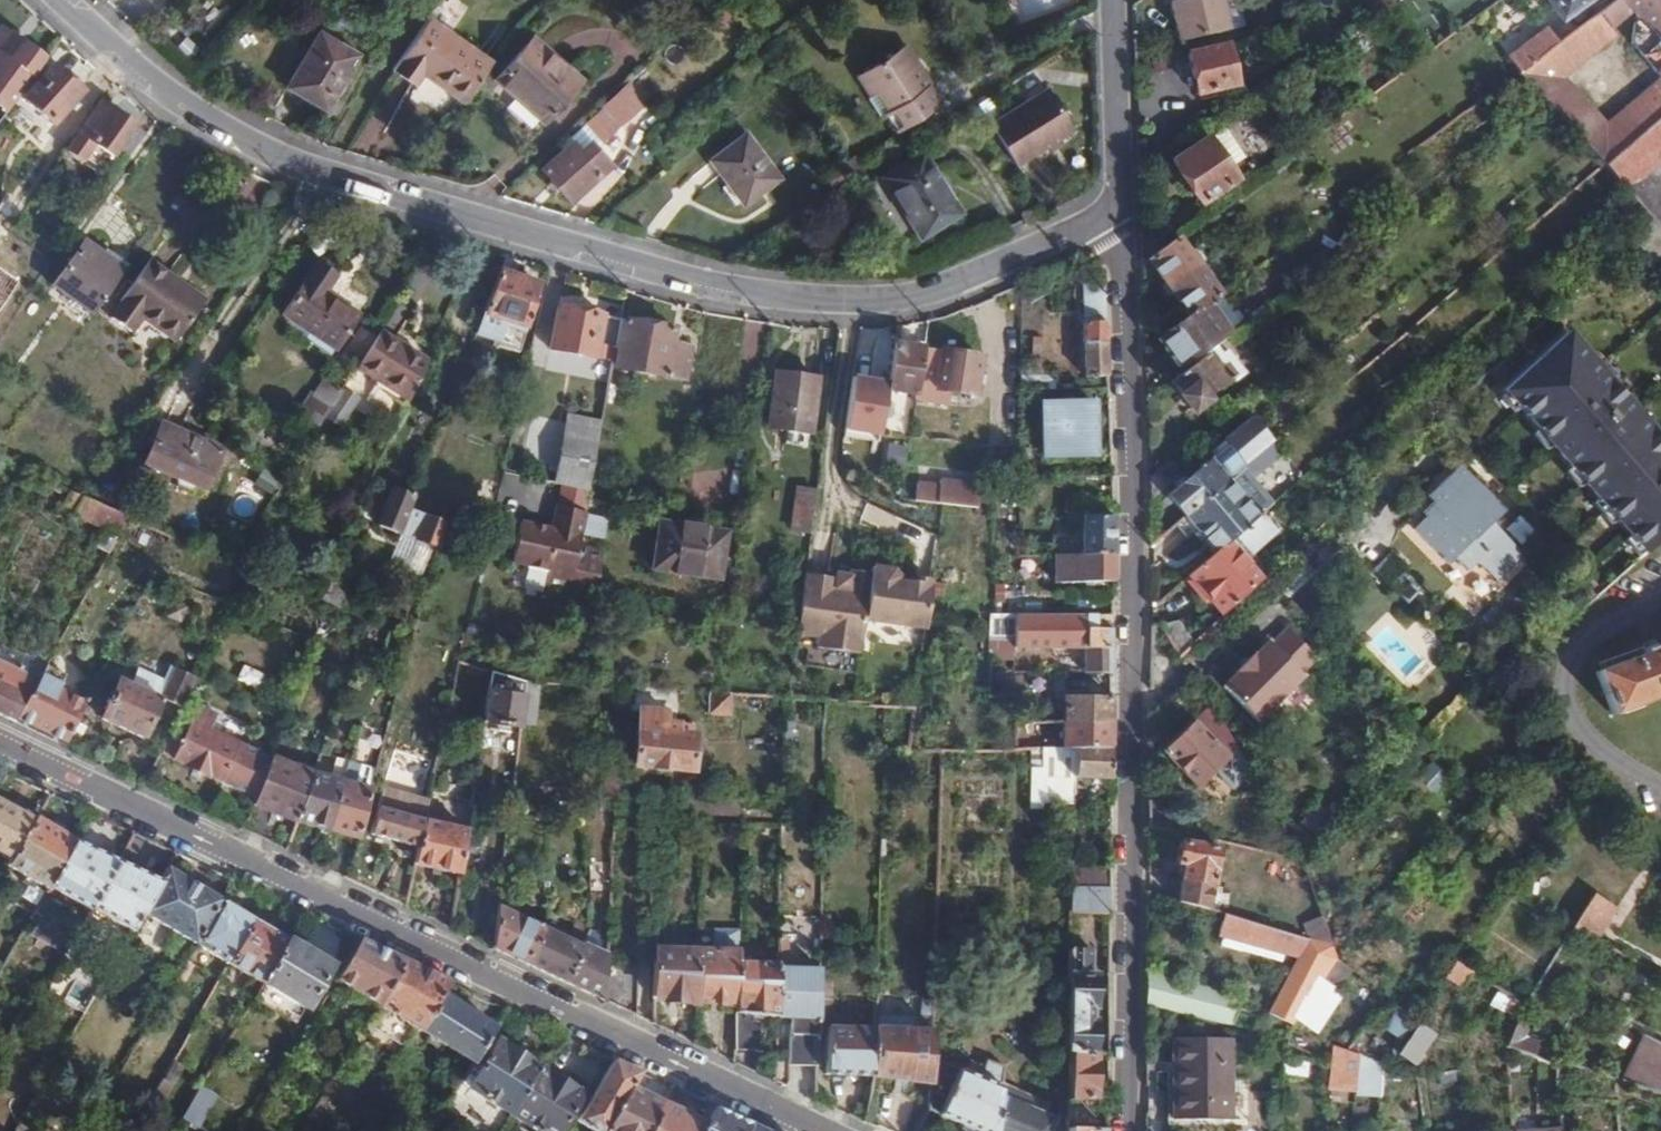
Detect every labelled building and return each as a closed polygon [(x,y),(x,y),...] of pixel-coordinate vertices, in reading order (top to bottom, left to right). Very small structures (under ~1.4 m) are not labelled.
[(1180,39),(1229,29),(1223,0),(1172,0),(1180,39)] [(1558,42),(1519,72),(1606,165),(1660,115),(1660,0),(1611,0),(1558,42)] [(1562,16),(1584,0),(1549,0),(1562,16)] [(411,45),(395,72),(417,87),(426,76),(463,103),(491,64),(429,18),(428,19),(411,45)] [(1548,26),(1509,55),(1519,72),(1558,42),(1548,26)] [(6,114),(44,60),(22,45),(20,49),(14,44),(13,38),(2,29),(0,32),(0,109),(6,114)] [(289,86),(327,108),(358,52),(320,31),(289,86)] [(582,71),(532,33),(497,78),(547,115),(582,71)] [(864,93),(875,111),(880,109),(891,126),(936,99),(900,42),(855,69),(869,90),(864,93)] [(1227,43),(1189,53),(1196,91),(1236,84),(1227,43)] [(53,57),(86,86),(97,73),(64,44),(53,57)] [(51,67),(23,98),(51,123),(79,92),(51,67)] [(653,79),(643,68),(618,92),(628,102),(653,79)] [(1045,84),(988,120),(1014,161),(1070,125),(1045,84)] [(615,94),(601,107),(601,111),(589,122),(604,140),(617,129),(617,128),(612,122),(618,116),(624,123),(635,112),(628,102),(618,92),(615,94)] [(113,116),(99,107),(80,138),(111,159),(118,150),(129,158),(147,133),(115,112),(113,116)] [(1606,165),(1653,215),(1660,223),(1660,168),(1657,163),(1660,160),(1660,115),(1606,165)] [(747,133),(712,159),(746,204),(781,179),(747,133)] [(1204,138),(1170,163),(1200,204),(1236,178),(1204,138)] [(577,145),(586,156),(592,150),(583,140),(577,145)] [(601,173),(586,156),(577,145),(575,144),(545,170),(554,180),(562,189),(571,199),(601,173)] [(963,211),(924,151),(886,175),(924,236),(963,211)] [(557,193),(562,189),(554,180),(549,184),(557,193)] [(1148,257),(1167,283),(1202,258),(1210,252),(1202,242),(1187,253),(1176,237),(1148,257)] [(88,242),(57,284),(94,311),(125,269),(88,242)] [(1202,258),(1167,283),(1189,313),(1208,299),(1218,292),(1206,277),(1212,273),(1202,258)] [(123,305),(113,321),(132,334),(143,319),(177,342),(205,302),(168,277),(171,275),(150,261),(121,302),(123,305)] [(334,276),(316,263),(280,314),(333,350),(357,317),(323,291),(334,276)] [(19,281),(0,268),(0,309),(19,281)] [(540,285),(497,272),(482,312),(529,326),(540,285)] [(1103,284),(1084,284),(1085,376),(1108,375),(1105,329),(1103,284)] [(1189,313),(1157,337),(1177,364),(1227,326),(1222,319),(1226,316),(1222,308),(1217,312),(1208,299),(1189,313)] [(622,320),(560,306),(552,350),(614,362),(622,320)] [(1248,317),(1169,378),(1191,406),(1232,373),(1223,362),(1219,362),(1216,364),(1212,358),(1254,325),(1248,317)] [(676,329),(627,321),(619,369),(686,380),(691,348),(673,345),(676,329)] [(427,360),(380,328),(356,366),(408,402),(427,360)] [(1496,395),(1504,405),(1499,421),(1502,428),(1513,436),(1530,432),(1648,558),(1660,547),(1660,446),(1589,369),(1585,373),(1579,365),(1581,361),(1559,337),(1496,395)] [(919,381),(924,348),(896,344),(889,381),(888,389),(917,394),(919,381)] [(852,377),(856,348),(851,347),(847,376),(852,377)] [(869,350),(856,348),(852,377),(865,379),(869,350)] [(984,357),(924,348),(919,381),(941,385),(941,389),(978,395),(984,357)] [(817,378),(776,372),(769,427),(811,434),(817,378)] [(889,381),(865,379),(852,377),(841,432),(882,439),(888,389),(889,381)] [(1263,401),(1244,416),(1259,435),(1268,427),(1272,432),(1281,425),(1263,401)] [(1091,403),(1042,405),(1044,456),(1092,454),(1091,403)] [(603,420),(571,414),(558,481),(590,487),(603,420)] [(221,452),(161,427),(145,463),(205,489),(221,452)] [(1286,432),(1246,465),(1257,478),(1297,446),(1286,432)] [(1166,494),(1185,517),(1230,479),(1246,465),(1234,451),(1218,464),(1211,456),(1166,494)] [(1500,512),(1454,466),(1422,498),(1429,506),(1418,517),(1424,523),(1410,538),(1445,573),(1453,564),(1466,577),(1477,566),(1496,585),(1521,560),(1487,525),(1500,512)] [(1185,517),(1176,525),(1187,540),(1198,531),(1217,554),(1230,543),(1260,516),(1230,479),(1185,517)] [(946,488),(917,485),(915,499),(979,507),(981,487),(946,484),(946,488)] [(818,490),(798,488),(792,530),(812,532),(818,490)] [(407,497),(389,491),(376,527),(434,547),(442,523),(403,510),(407,497)] [(1268,492),(1260,499),(1268,509),(1276,502),(1268,492)] [(74,510),(81,497),(70,493),(64,505),(74,510)] [(128,516),(90,501),(81,497),(74,510),(73,514),(118,534),(128,516)] [(1053,538),(1053,554),(1111,554),(1113,516),(1102,516),(1102,505),(1074,503),(1073,528),(1083,528),(1084,539),(1053,538)] [(553,527),(524,520),(514,561),(549,569),(547,582),(569,585),(588,512),(558,504),(553,527)] [(729,528),(662,518),(654,564),(721,574),(729,528)] [(1217,554),(1190,578),(1222,613),(1261,579),(1244,560),(1230,543),(1217,554)] [(1111,554),(1053,554),(1052,582),(1109,583),(1111,554)] [(1386,561),(1368,578),(1403,612),(1417,598),(1400,581),(1400,576),(1386,561)] [(905,571),(872,567),(871,574),(865,624),(927,631),(933,581),(904,577),(905,571)] [(353,577),(337,568),(323,597),(340,606),(353,577)] [(865,624),(871,574),(853,571),(852,576),(833,573),(832,578),(802,574),(792,643),(860,652),(865,624)] [(1052,595),(1051,615),(1063,615),(1063,595),(1052,595)] [(183,622),(190,610),(177,603),(170,616),(183,622)] [(240,625),(246,611),(235,606),(228,620),(240,625)] [(987,614),(987,639),(1012,638),(1012,647),(1079,649),(1078,673),(1104,674),(1106,630),(1094,629),(1094,615),(1063,615),(1051,615),(987,614)] [(987,639),(988,647),(1012,647),(1012,638),(987,639)] [(1254,722),(1301,673),(1265,638),(1218,687),(1254,722)] [(48,666),(1,643),(0,644),(0,657),(42,678),(48,666)] [(1660,693),(1660,647),(1658,644),(1642,650),(1643,654),(1597,671),(1612,712),(1660,693)] [(42,678),(0,657),(0,714),(18,723),(41,680),(42,678)] [(90,704),(96,691),(48,666),(42,678),(41,680),(90,704)] [(507,673),(492,670),(490,688),(505,691),(507,673)] [(539,679),(526,678),(525,694),(521,722),(534,723),(539,679)] [(90,704),(41,680),(18,723),(42,734),(68,747),(90,704)] [(146,784),(161,755),(162,753),(142,742),(162,702),(122,683),(101,723),(127,735),(110,767),(146,784)] [(505,691),(490,688),(485,722),(521,727),(521,722),(525,694),(505,691)] [(733,691),(711,690),(709,712),(732,714),(733,691)] [(1065,696),(1064,723),(1101,723),(1102,709),(1103,696),(1065,696)] [(1211,704),(1164,754),(1199,787),(1226,758),(1235,766),(1242,760),(1211,704)] [(661,712),(636,709),(631,763),(687,769),(690,736),(688,736),(690,722),(660,720),(661,712)] [(257,798),(271,763),(272,760),(208,732),(213,721),(207,717),(199,714),(197,719),(188,716),(185,722),(189,725),(173,761),(161,755),(146,784),(195,808),(208,777),(257,798)] [(1063,747),(1076,746),(1101,747),(1101,735),(1101,723),(1064,723),(1063,747)] [(1101,747),(1076,746),(1074,806),(1083,807),(1084,779),(1101,779),(1101,747)] [(408,750),(397,747),(392,764),(402,767),(408,750)] [(314,775),(297,825),(331,831),(346,782),(352,763),(339,759),(332,780),(314,775)] [(277,817),(297,825),(314,775),(295,768),(293,771),(271,763),(257,798),(253,808),(262,812),(252,835),(267,843),(277,817)] [(346,782),(331,831),(360,838),(374,788),(346,782)] [(33,823),(51,794),(31,785),(14,814),(0,806),(0,852),(9,857),(30,821),(33,823)] [(424,824),(429,804),(384,788),(378,808),(424,824)] [(676,810),(709,813),(711,800),(678,797),(676,810)] [(735,814),(736,802),(711,800),(709,813),(735,814)] [(1183,806),(1150,805),(1150,829),(1182,835),(1183,806)] [(418,851),(424,824),(378,808),(370,835),(418,851)] [(49,887),(75,843),(33,823),(30,821),(9,857),(5,864),(48,889),(49,887)] [(418,851),(415,866),(425,869),(416,907),(452,920),(468,833),(424,824),(418,851)] [(1224,844),(1182,835),(1178,862),(1187,865),(1184,882),(1188,883),(1187,893),(1212,898),(1224,844)] [(93,905),(117,864),(75,843),(49,887),(90,911),(93,905)] [(1644,862),(1623,849),(1574,927),(1595,940),(1644,862)] [(144,911),(160,885),(117,864),(93,905),(133,930),(144,911)] [(1243,867),(1231,864),(1227,886),(1238,889),(1243,867)] [(1071,866),(1070,887),(1102,886),(1102,867),(1071,866)] [(196,944),(219,904),(167,872),(160,885),(144,911),(196,944)] [(1102,886),(1070,887),(1068,913),(1103,913),(1102,886)] [(500,888),(492,950),(511,959),(523,965),(538,928),(506,911),(513,896),(500,888)] [(196,944),(226,963),(250,922),(257,911),(250,907),(243,918),(219,904),(196,944)] [(1330,948),(1224,916),(1219,935),(1297,962),(1267,1014),(1288,1027),(1293,1019),(1307,1028),(1315,1019),(1320,1023),(1331,1009),(1326,1006),(1351,970),(1335,959),(1330,948)] [(226,963),(260,984),(285,943),(250,922),(226,963)] [(564,984),(576,947),(538,928),(523,965),(542,974),(564,984)] [(377,1006),(403,963),(380,951),(360,941),(335,982),(377,1006)] [(285,943),(260,984),(303,1011),(329,969),(285,943)] [(601,961),(602,956),(577,943),(576,947),(564,984),(581,992),(598,1000),(601,961)] [(647,1000),(687,1002),(687,997),(689,949),(651,947),(647,1000)] [(727,999),(729,964),(730,951),(689,949),(687,997),(727,999)] [(1059,1054),(1064,1054),(1088,1054),(1092,974),(1086,974),(1087,952),(1066,951),(1059,1054)] [(632,964),(601,961),(598,1000),(613,1007),(628,1014),(632,964)] [(808,993),(810,970),(780,968),(779,962),(769,961),(769,966),(766,1013),(779,1013),(776,1059),(804,1061),(807,1012),(808,993)] [(1457,962),(1445,977),(1463,989),(1474,973),(1457,962)] [(421,1032),(442,997),(450,985),(417,970),(403,963),(377,1006),(421,1032)] [(766,1013),(769,966),(729,964),(727,999),(725,1045),(749,1047),(750,1011),(766,1013)] [(1220,994),(1149,975),(1149,1006),(1213,1023),(1220,994)] [(819,994),(808,993),(807,1012),(818,1012),(819,994)] [(475,1063),(492,1035),(497,1027),(442,997),(421,1032),(475,1063)] [(468,1088),(511,1116),(540,1071),(503,1046),(520,1019),(506,1012),(497,1027),(492,1035),(499,1038),(468,1088)] [(1368,1016),(1341,1051),(1353,1055),(1382,1064),(1401,1039),(1368,1016)] [(1529,1024),(1519,1018),(1503,1045),(1534,1056),(1538,1044),(1527,1040),(1525,1036),(1526,1032),(1530,1028),(1529,1024)] [(1417,1023),(1397,1052),(1411,1062),(1431,1033),(1417,1023)] [(858,1072),(861,1026),(814,1024),(812,1070),(858,1072)] [(932,1064),(933,1029),(861,1026),(858,1072),(858,1076),(931,1080),(932,1064)] [(360,1036),(356,1042),(363,1045),(366,1040),(360,1036)] [(1619,1082),(1659,1094),(1660,1092),(1660,1045),(1644,1036),(1619,1082)] [(1232,1043),(1173,1043),(1173,1124),(1232,1124),(1232,1043)] [(1353,1055),(1341,1051),(1327,1047),(1326,1075),(1352,1077),(1353,1055)] [(1088,1054),(1064,1054),(1064,1103),(1092,1103),(1092,1054),(1088,1054)] [(172,1059),(162,1076),(173,1083),(184,1066),(172,1059)] [(632,1092),(642,1076),(625,1068),(614,1063),(577,1123),(589,1130),(608,1130),(632,1092)] [(1002,1086),(1003,1069),(987,1063),(980,1080),(960,1073),(941,1118),(975,1130),(1049,1130),(1055,1115),(1003,1095),(1002,1086)] [(940,1064),(932,1064),(931,1080),(931,1095),(939,1095),(940,1064)] [(511,1116),(533,1130),(561,1130),(581,1098),(540,1071),(511,1116)] [(1058,1108),(1002,1086),(1003,1095),(1055,1115),(1058,1108)] [(182,1118),(198,1127),(217,1096),(200,1087),(182,1118)] [(666,1108),(632,1092),(608,1130),(653,1130),(666,1108)] [(706,1127),(666,1108),(653,1130),(704,1130),(706,1127)] [(748,1126),(728,1116),(716,1110),(706,1127),(704,1130),(745,1130),(748,1126)] [(247,1129),(250,1130),(253,1130),(260,1118),(256,1116),(247,1129)]
